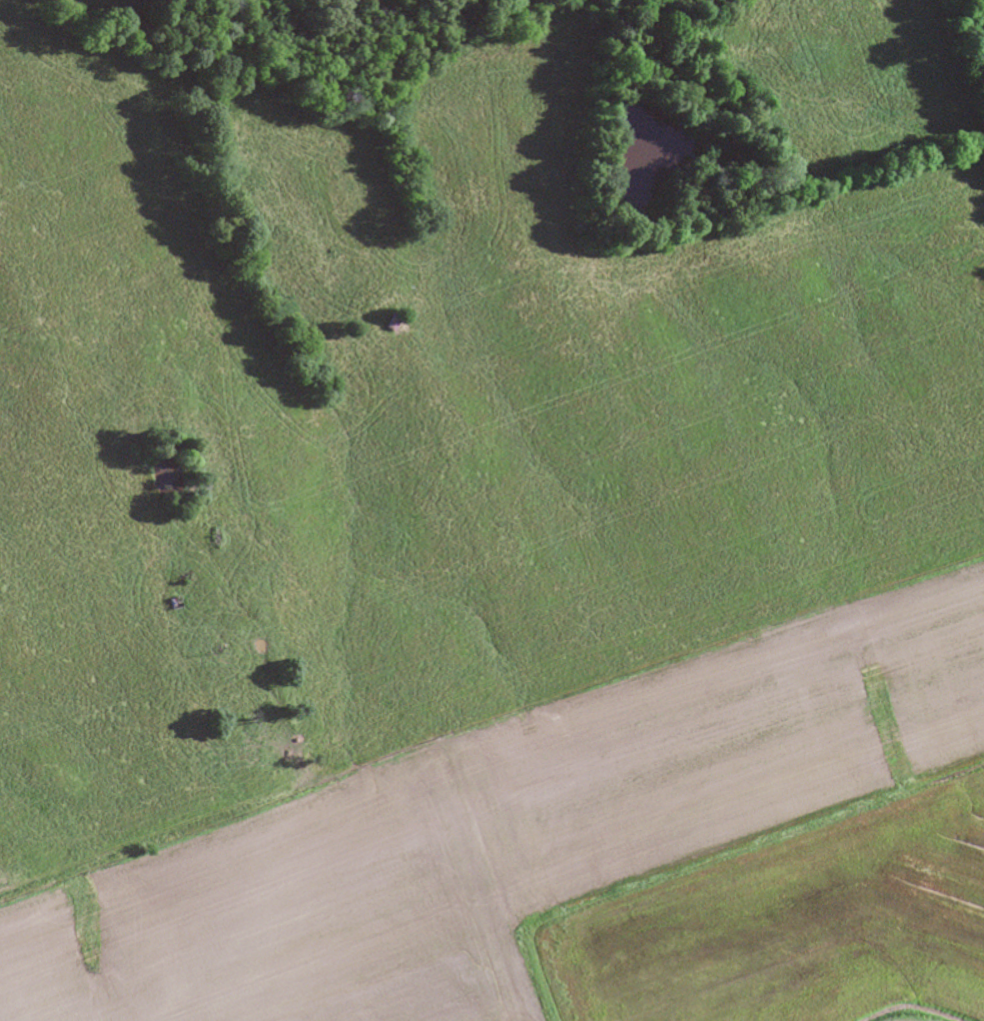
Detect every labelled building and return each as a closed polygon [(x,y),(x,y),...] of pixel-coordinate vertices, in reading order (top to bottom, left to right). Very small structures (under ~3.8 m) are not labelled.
[(165,601),(168,612),(179,609),(175,598),(165,601)]
